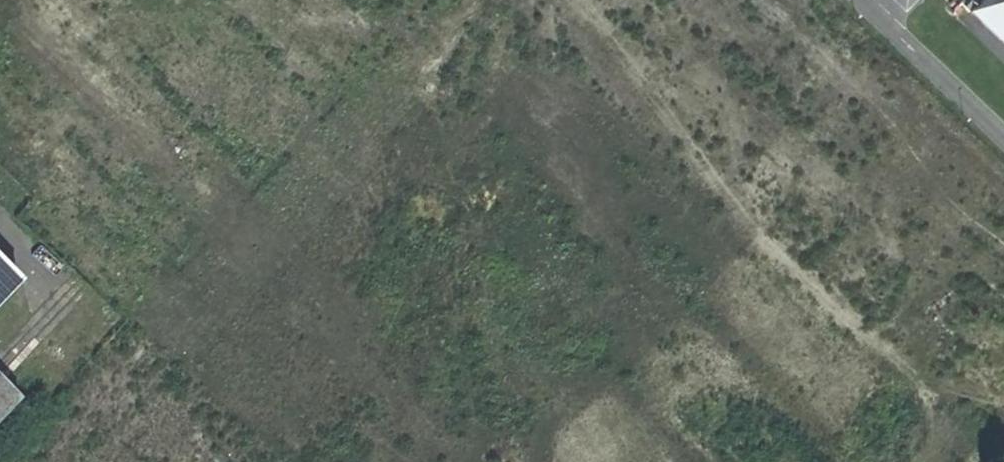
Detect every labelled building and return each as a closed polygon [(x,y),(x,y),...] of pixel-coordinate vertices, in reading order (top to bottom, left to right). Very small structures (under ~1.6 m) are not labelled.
[(972,11),(1003,43),(1003,0),(983,0),(972,11)]
